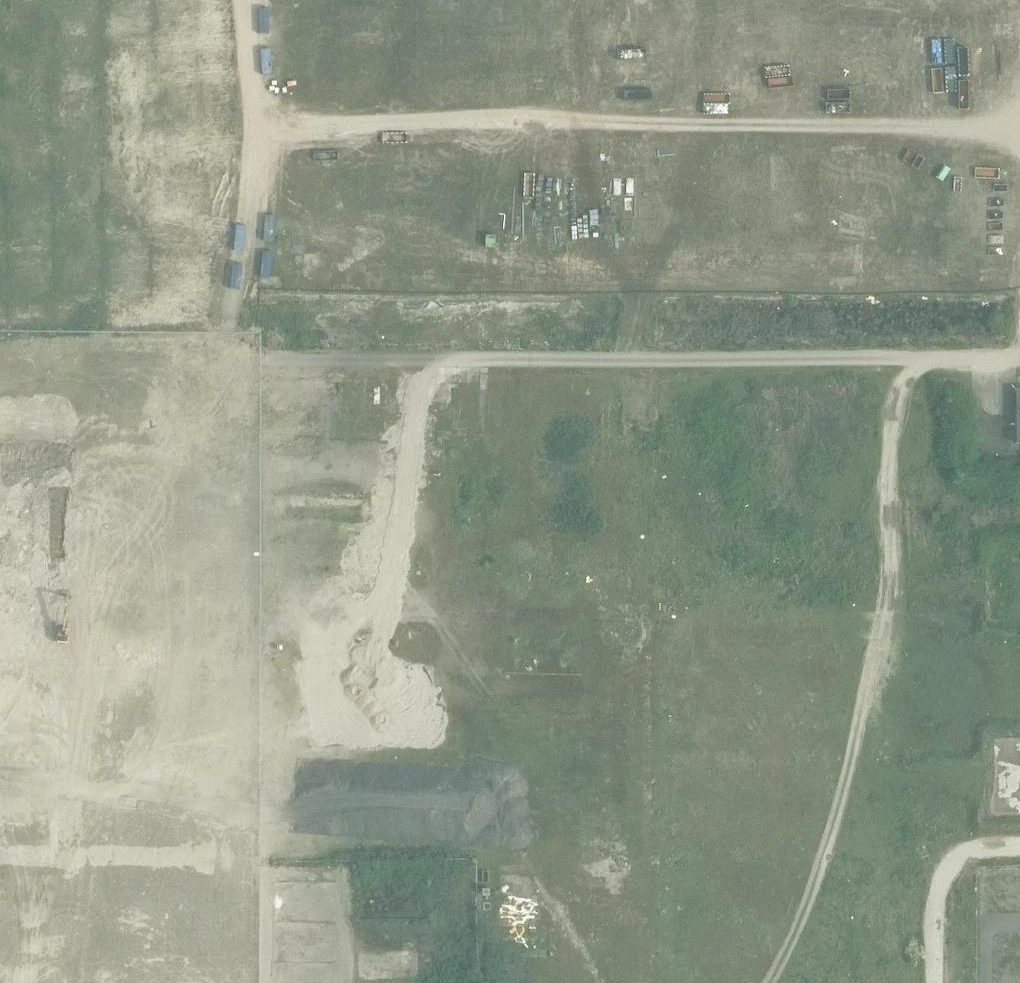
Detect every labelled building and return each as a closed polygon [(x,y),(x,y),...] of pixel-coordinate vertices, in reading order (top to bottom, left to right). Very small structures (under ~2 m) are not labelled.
[(110,523),(133,524),(136,476),(111,474),(110,499),(87,498),(86,510),(110,511),(110,523)] [(196,501),(198,477),(173,476),(172,500),(196,501)] [(271,538),(270,564),(368,568),(369,541),(271,538)] [(169,607),(170,563),(89,563),(89,607),(169,607)] [(178,627),(89,628),(90,671),(178,671),(178,627)] [(139,894),(128,895),(128,931),(169,931),(168,870),(139,871),(139,894)] [(10,903),(9,871),(0,872),(0,903),(10,903)]
